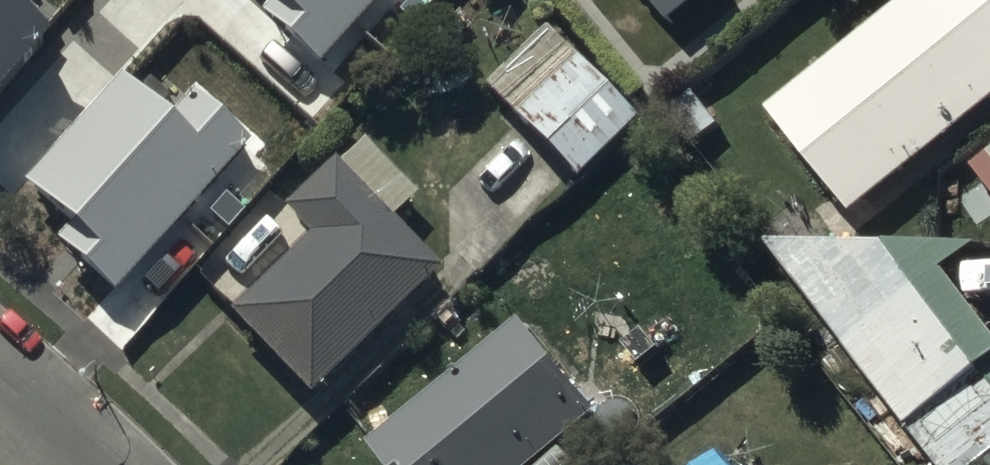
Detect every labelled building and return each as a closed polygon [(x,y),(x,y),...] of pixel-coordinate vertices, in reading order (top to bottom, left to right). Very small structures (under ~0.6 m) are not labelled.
[(112,0),(0,0),(0,78),(33,103),(112,0)] [(80,137),(172,211),(235,132),(251,145),(306,76),(266,45),(284,23),(255,0),(191,0),(80,137)] [(668,26),(700,0),(647,0),(668,26)] [(771,113),(856,217),(989,107),(989,0),(910,0),(771,113)] [(548,27),(486,86),(577,181),(638,123),(548,27)] [(972,151),(982,163),(975,169),(989,188),(989,136),(972,151)] [(340,170),(335,165),(285,213),(310,239),(231,316),(310,399),(441,273),(394,224),(420,199),(367,144),(340,170)] [(769,244),(911,431),(914,428),(942,464),(987,464),(989,462),(989,377),(985,371),(989,367),(989,328),(946,274),(980,246),(769,244)] [(525,321),(373,447),(388,464),(542,464),(602,415),(525,321)]
